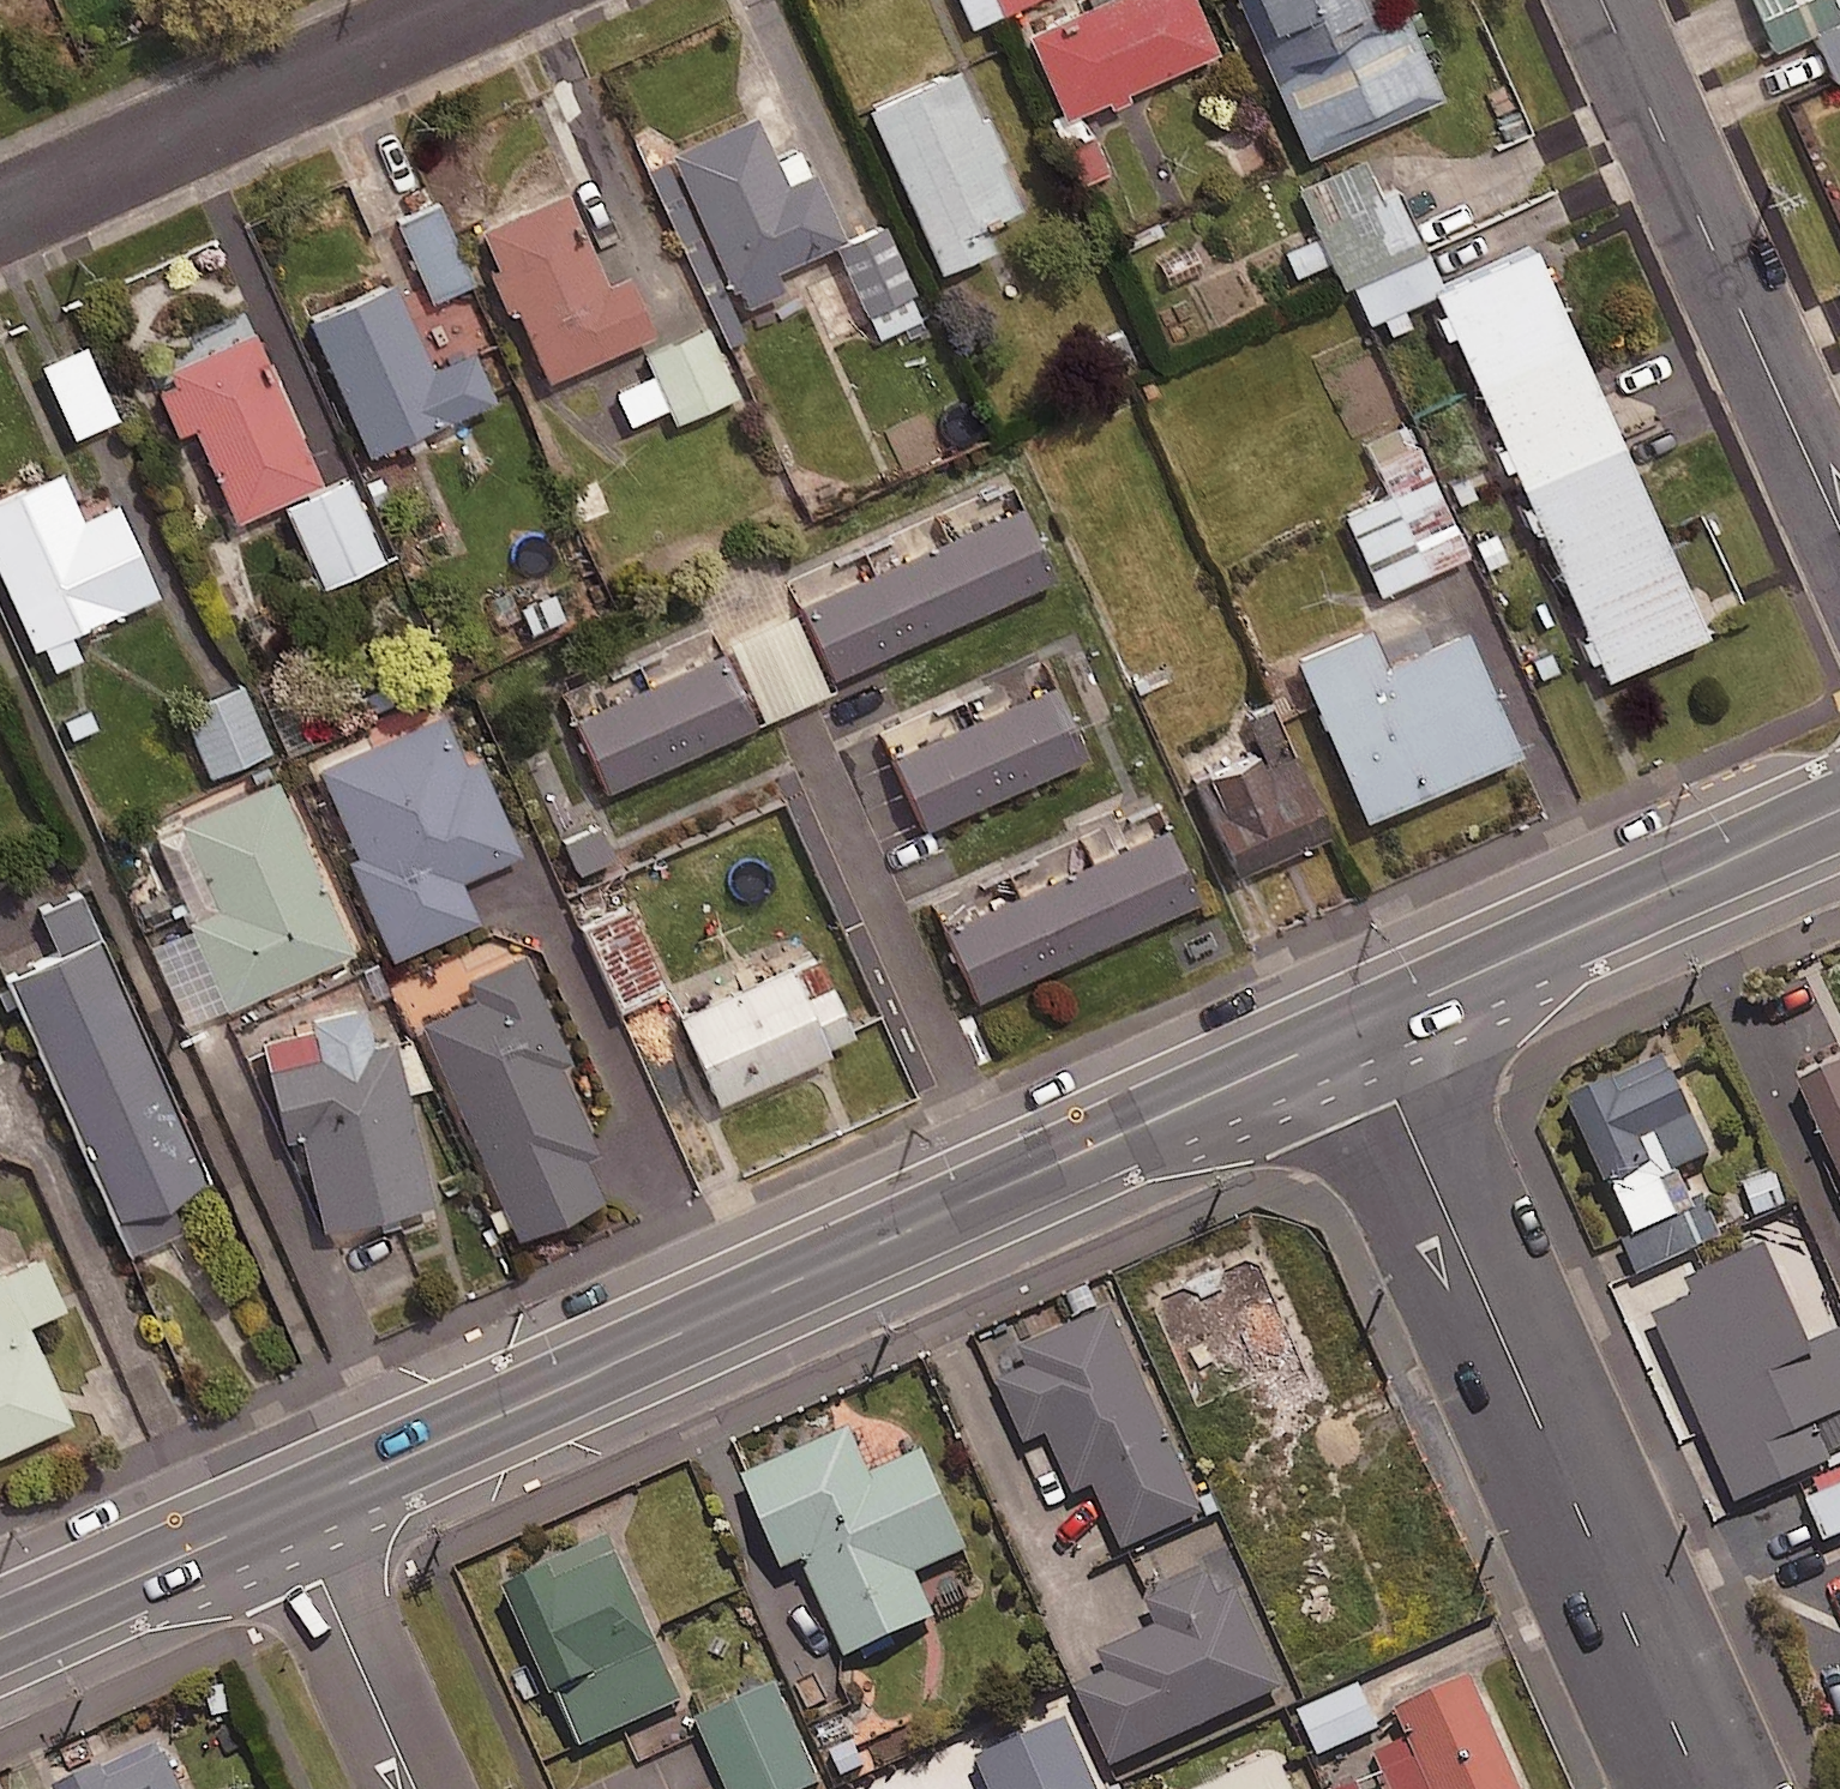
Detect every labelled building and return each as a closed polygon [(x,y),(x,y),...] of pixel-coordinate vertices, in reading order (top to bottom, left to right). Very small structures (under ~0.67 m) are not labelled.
[(968,22),(1016,0),(958,0),(968,22)] [(1057,109),(1100,91),(1104,102),(1126,92),(1122,82),(1210,45),(1191,0),(1076,0),(1021,23),(1057,109)] [(1437,90),(1398,0),(1372,12),(1367,0),(1236,0),(1302,149),(1437,90)] [(1835,16),(1828,0),(1750,0),(1769,44),(1811,26),(1835,16)] [(1811,26),(1830,71),(1839,66),(1839,13),(1835,16),(1811,26)] [(1017,196),(954,59),(861,101),(936,263),(987,239),(976,215),(1017,196)] [(781,180),(746,108),(665,146),(668,153),(644,164),(659,196),(683,185),(739,302),(778,283),(769,264),(839,230),(809,167),(781,180)] [(1339,279),(1416,243),(1388,183),(1374,190),(1358,156),(1296,185),(1318,231),(1281,249),(1292,272),(1328,255),(1339,279)] [(598,284),(557,186),(474,221),(537,372),(654,323),(631,270),(598,284)] [(468,277),(436,201),(395,218),(427,294),(468,277)] [(921,315),(880,219),(833,238),(844,262),(818,273),(827,294),(852,283),(874,335),(921,315)] [(1582,629),(1575,633),(1584,653),(1591,650),(1601,670),(1700,626),(1527,241),(1439,281),(1424,247),(1350,282),(1366,317),(1429,288),(1436,304),(1428,307),(1438,329),(1446,325),(1495,436),(1486,440),(1497,464),(1506,460),(1522,495),(1514,498),(1525,523),(1533,519),(1582,629)] [(425,364),(386,275),(303,311),(362,446),(492,390),(471,344),(425,364)] [(316,480),(245,321),(144,366),(171,425),(188,417),(231,513),(275,493),(315,580),(377,553),(339,469),(316,480)] [(731,388),(699,321),(639,349),(649,368),(611,386),(626,418),(663,401),(671,416),(731,388)] [(110,411),(79,340),(37,359),(68,429),(110,411)] [(1464,547),(1403,412),(1383,421),(1374,401),(1350,412),(1384,488),(1339,508),(1375,587),(1464,547)] [(52,465),(0,487),(0,570),(41,665),(75,651),(63,623),(148,587),(109,497),(72,512),(52,465)] [(1049,573),(1012,488),(792,585),(829,670),(1049,573)] [(1533,613),(1504,625),(1528,678),(1556,665),(1533,613)] [(1379,657),(1364,622),(1292,653),(1358,808),(1510,743),(1458,623),(1379,657)] [(750,721),(718,646),(568,711),(599,785),(750,721)] [(1079,750),(1046,677),(886,749),(919,822),(1079,750)] [(265,745),(237,679),(178,704),(206,770),(265,745)] [(469,735),(454,741),(442,710),(310,762),(384,951),(473,916),(455,871),(514,848),(469,735)] [(1321,830),(1281,733),(1200,766),(1220,815),(1211,819),(1230,867),(1321,830)] [(348,946),(274,774),(154,826),(228,997),(348,946)] [(595,816),(559,832),(575,867),(611,852),(595,816)] [(1192,895),(1157,816),(974,897),(978,907),(940,924),(971,993),(1192,895)] [(627,903),(583,922),(616,1003),(661,984),(627,903)] [(193,1175),(89,930),(2,967),(121,1246),(179,1221),(164,1187),(193,1175)] [(867,1026),(829,939),(673,1007),(711,1094),(867,1026)] [(511,1229),(598,1192),(580,1151),(591,1146),(554,1059),(565,1055),(519,948),(463,972),(472,995),(420,1017),(511,1229)] [(368,1038),(358,997),(301,1011),(306,1033),(257,1046),(278,1131),(296,1127),(319,1220),(426,1194),(386,1034),(368,1038)] [(1642,1269),(1722,1234),(1707,1199),(1676,1212),(1658,1172),(1706,1151),(1662,1052),(1566,1095),(1642,1269)] [(1798,1077),(1839,1176),(1839,1059),(1798,1077)] [(1653,1313),(1735,1497),(1826,1457),(1809,1419),(1839,1406),(1839,1337),(1836,1329),(1805,1342),(1762,1244),(1685,1278),(1693,1296),(1653,1313)] [(1260,1249),(1146,1297),(1196,1413),(1309,1365),(1260,1249)] [(63,1413),(20,1315),(55,1300),(34,1251),(0,1265),(0,1441),(63,1413)] [(1093,1321),(988,1368),(1034,1471),(1086,1448),(1081,1437),(1135,1413),(1093,1321)] [(852,1426),(743,1474),(784,1568),(804,1559),(847,1656),(936,1617),(917,1575),(970,1551),(924,1447),(872,1470),(852,1426)] [(1808,1496),(1824,1536),(1839,1529),(1839,1483),(1808,1496)] [(1245,1586),(1220,1530),(1144,1565),(1168,1619),(1103,1649),(1111,1668),(1078,1683),(1113,1760),(1277,1685),(1234,1592),(1245,1586)] [(546,1567),(503,1586),(578,1750),(681,1703),(608,1535),(545,1565),(546,1567)] [(1396,1710),(1432,1788),(1523,1788),(1473,1676),(1396,1710)] [(698,1718),(731,1788),(816,1788),(822,1786),(775,1682),(698,1718)] [(1377,1724),(1357,1682),(1296,1711),(1316,1753),(1377,1724)] [(977,1757),(990,1788),(1097,1788),(1067,1720),(977,1757)] [(1277,1751),(1192,1788),(1294,1788),(1277,1751)] [(54,1788),(181,1788),(166,1755),(107,1781),(101,1768),(54,1788)] [(1355,1778),(1328,1788),(1329,1788),(1359,1788),(1355,1778)]
